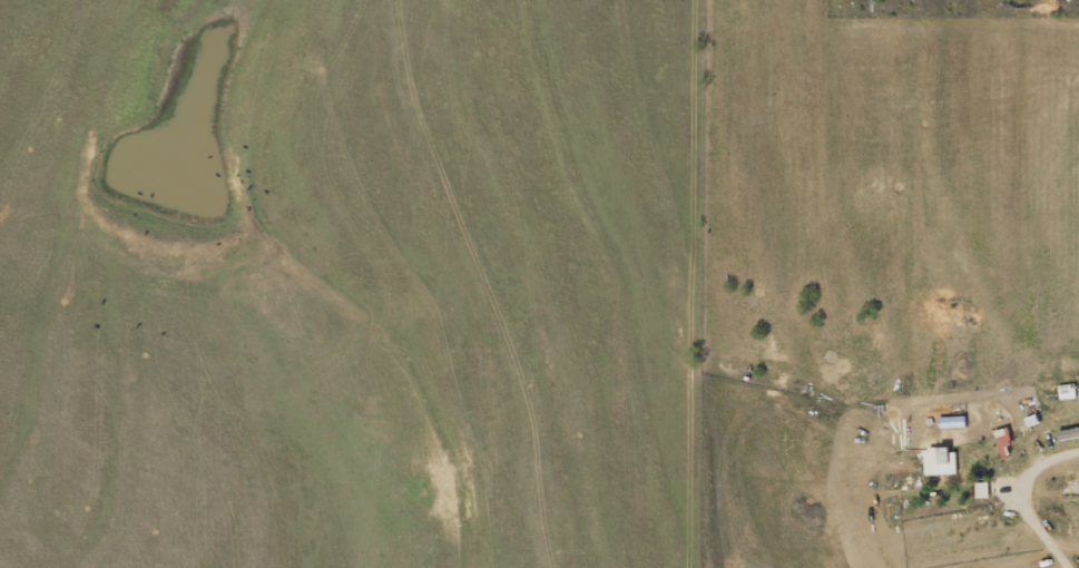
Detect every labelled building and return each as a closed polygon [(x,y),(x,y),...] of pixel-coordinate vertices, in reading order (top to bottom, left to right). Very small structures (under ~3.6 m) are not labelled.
[(924,463),(945,464),(946,448),(924,447),(924,463)] [(984,498),(984,483),(972,483),(972,498),(984,498)]
